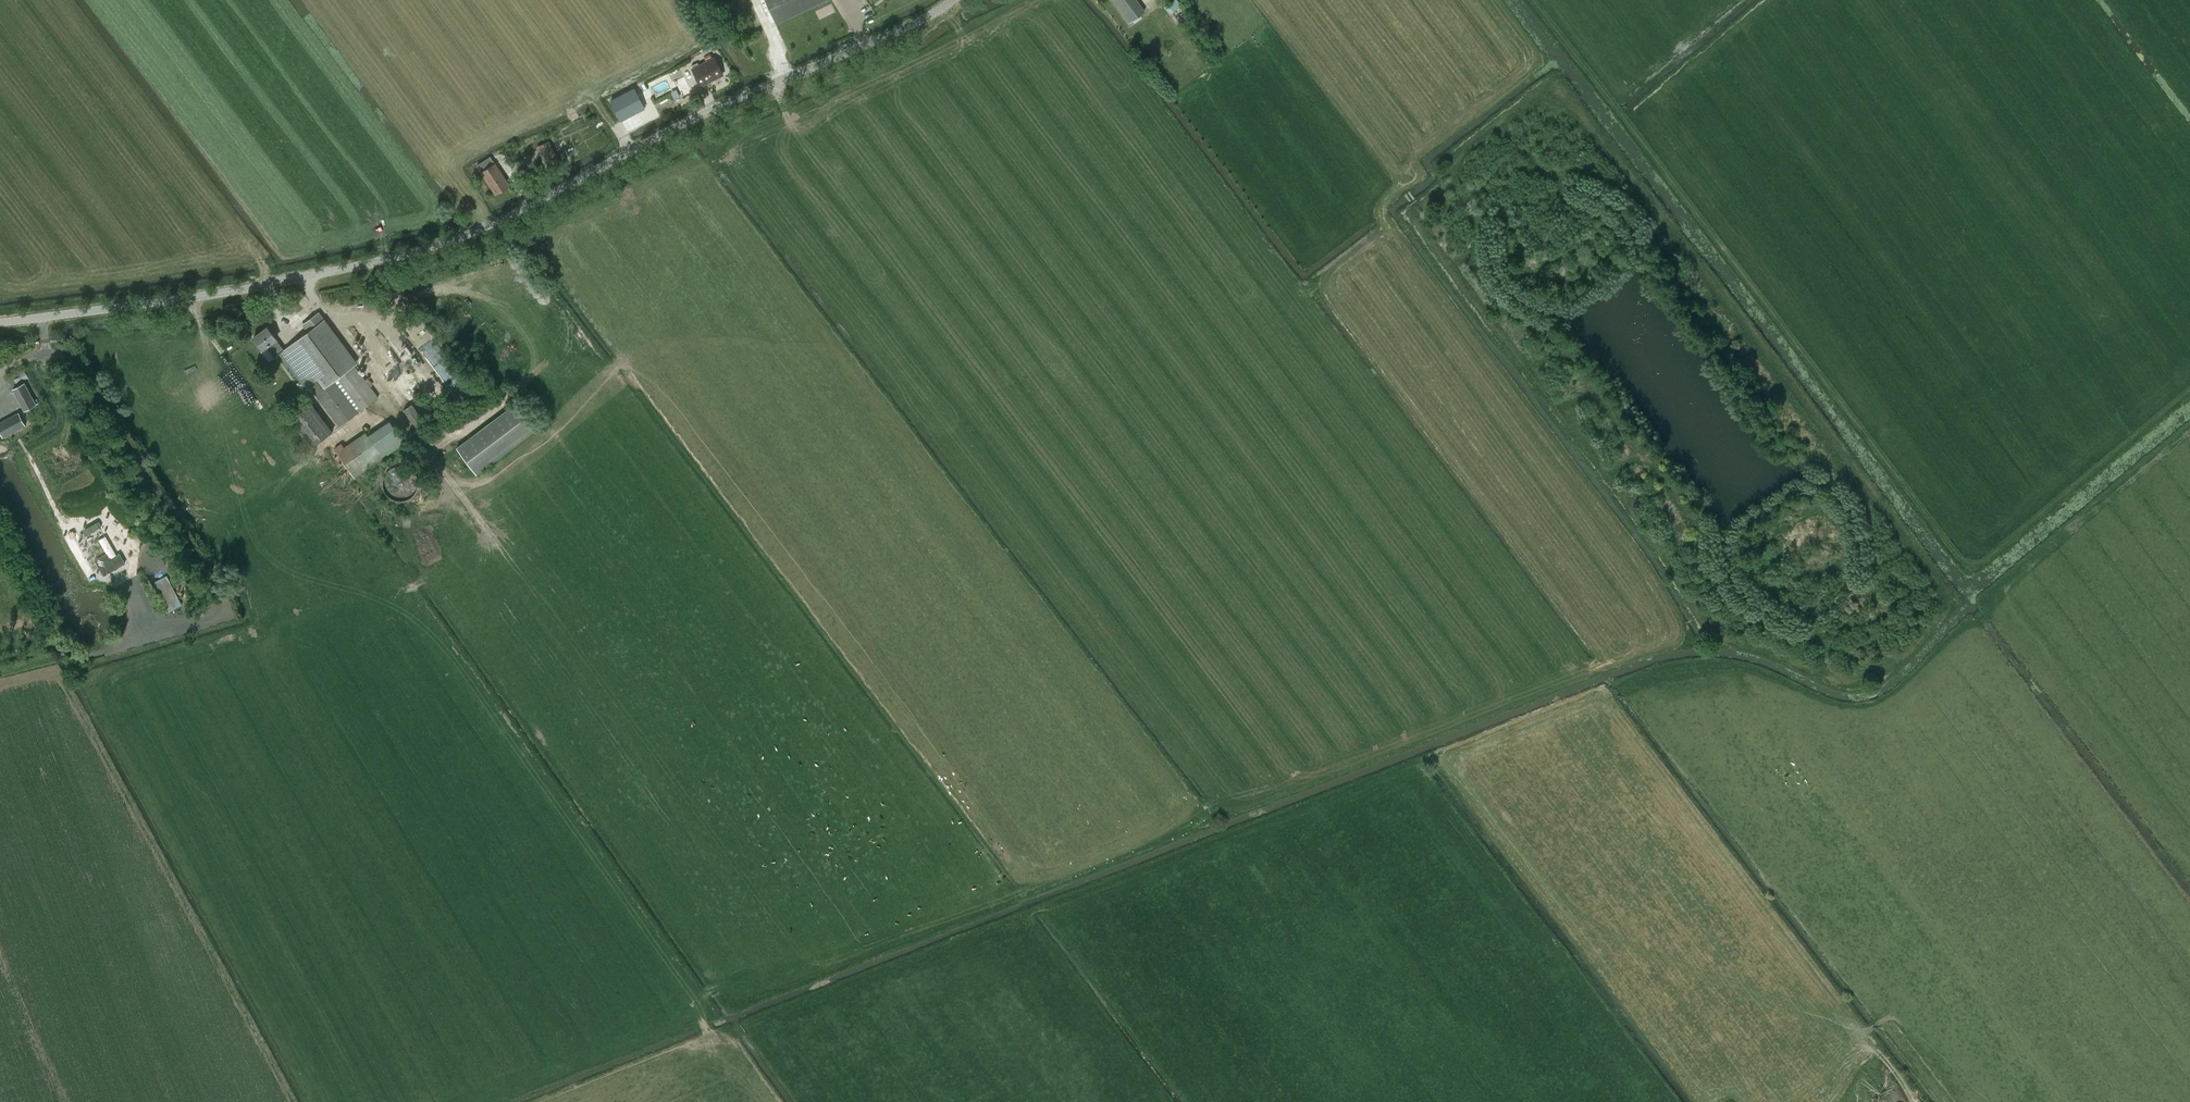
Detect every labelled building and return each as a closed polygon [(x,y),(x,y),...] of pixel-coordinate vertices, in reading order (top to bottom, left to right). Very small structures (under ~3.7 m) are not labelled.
[(1128,23),(1145,11),(1137,0),(1112,0),(1128,23)] [(1166,6),(1172,14),(1183,4),(1180,0),(1173,0),(1166,6)] [(715,58),(692,69),(701,86),(723,74),(715,58)] [(675,79),(678,88),(671,90),(675,99),(684,95),(685,96),(694,92),(687,75),(675,79)] [(549,140),(536,147),(549,170),(561,163),(549,140)] [(491,157),(478,165),(496,194),(510,186),(496,163),(495,164),(491,157)] [(268,327),(254,337),(263,349),(267,346),(275,358),(281,354),(305,388),(310,385),(340,426),(379,397),(348,356),(352,354),(328,322),(327,323),(321,314),(304,325),(310,333),(285,351),(277,339),(268,327)] [(441,387),(395,324),(384,333),(430,395),(441,387)] [(451,390),(463,381),(424,328),(412,337),(451,390)] [(21,376),(15,379),(17,383),(28,378),(24,369),(18,372),(21,376)] [(25,382),(12,389),(24,411),(37,404),(25,382)] [(307,396),(285,412),(311,448),(333,431),(307,396)] [(477,472),(542,430),(523,401),(458,443),(477,472)] [(413,424),(423,420),(417,404),(407,407),(413,424)] [(0,422),(0,429),(3,435),(25,424),(18,412),(0,422)] [(342,443),(334,448),(355,478),(406,442),(390,420),(368,435),(366,432),(344,446),(342,443)] [(382,482),(382,483),(382,484),(382,485),(383,486),(383,488),(383,489),(384,491),(385,493),(385,494),(386,494),(387,496),(389,497),(390,498),(391,499),(393,500),(395,501),(397,501),(398,501),(400,501),(402,501),(404,501),(406,501),(407,500),(408,500),(409,499),(411,498),(413,497),(414,495),(415,494),(416,492),(417,491),(417,489),(418,487),(418,486),(418,485),(418,484),(418,482),(418,480),(418,479),(417,477),(416,475),(415,474),(414,472),(413,471),(412,470),(411,469),(410,468),(408,467),(407,467),(404,466),(403,466),(401,466),(398,466),(397,466),(395,466),(393,467),(392,468),(391,468),(390,469),(388,470),(386,472),(386,473),(385,475),(384,476),(383,478),(383,480),(383,481),(382,482)] [(167,575),(152,582),(166,612),(181,605),(167,575)]
